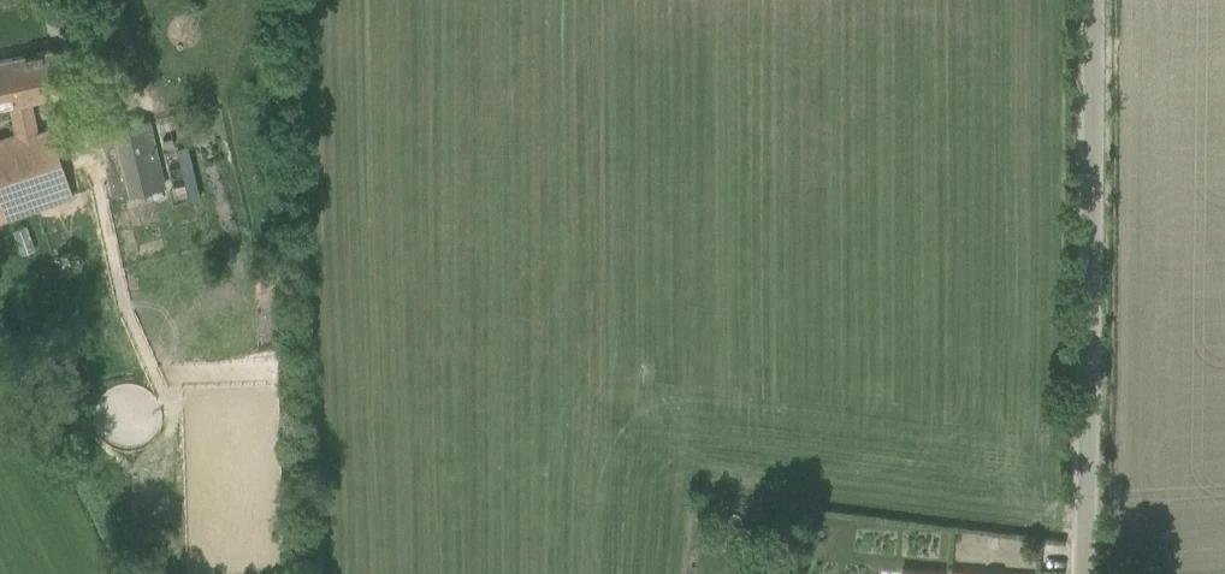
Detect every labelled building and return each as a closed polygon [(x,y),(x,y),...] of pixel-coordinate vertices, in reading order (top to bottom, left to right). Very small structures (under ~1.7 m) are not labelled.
[(0,60),(0,106),(16,103),(19,117),(23,138),(0,146),(0,195),(7,217),(71,196),(51,129),(36,134),(33,121),(29,100),(60,93),(51,49),(0,60)] [(101,132),(108,159),(113,157),(116,169),(107,171),(112,193),(123,191),(124,195),(164,185),(148,121),(101,132)] [(186,145),(176,148),(190,201),(200,199),(186,145)] [(216,380),(215,390),(228,390),(228,380),(216,380)]
